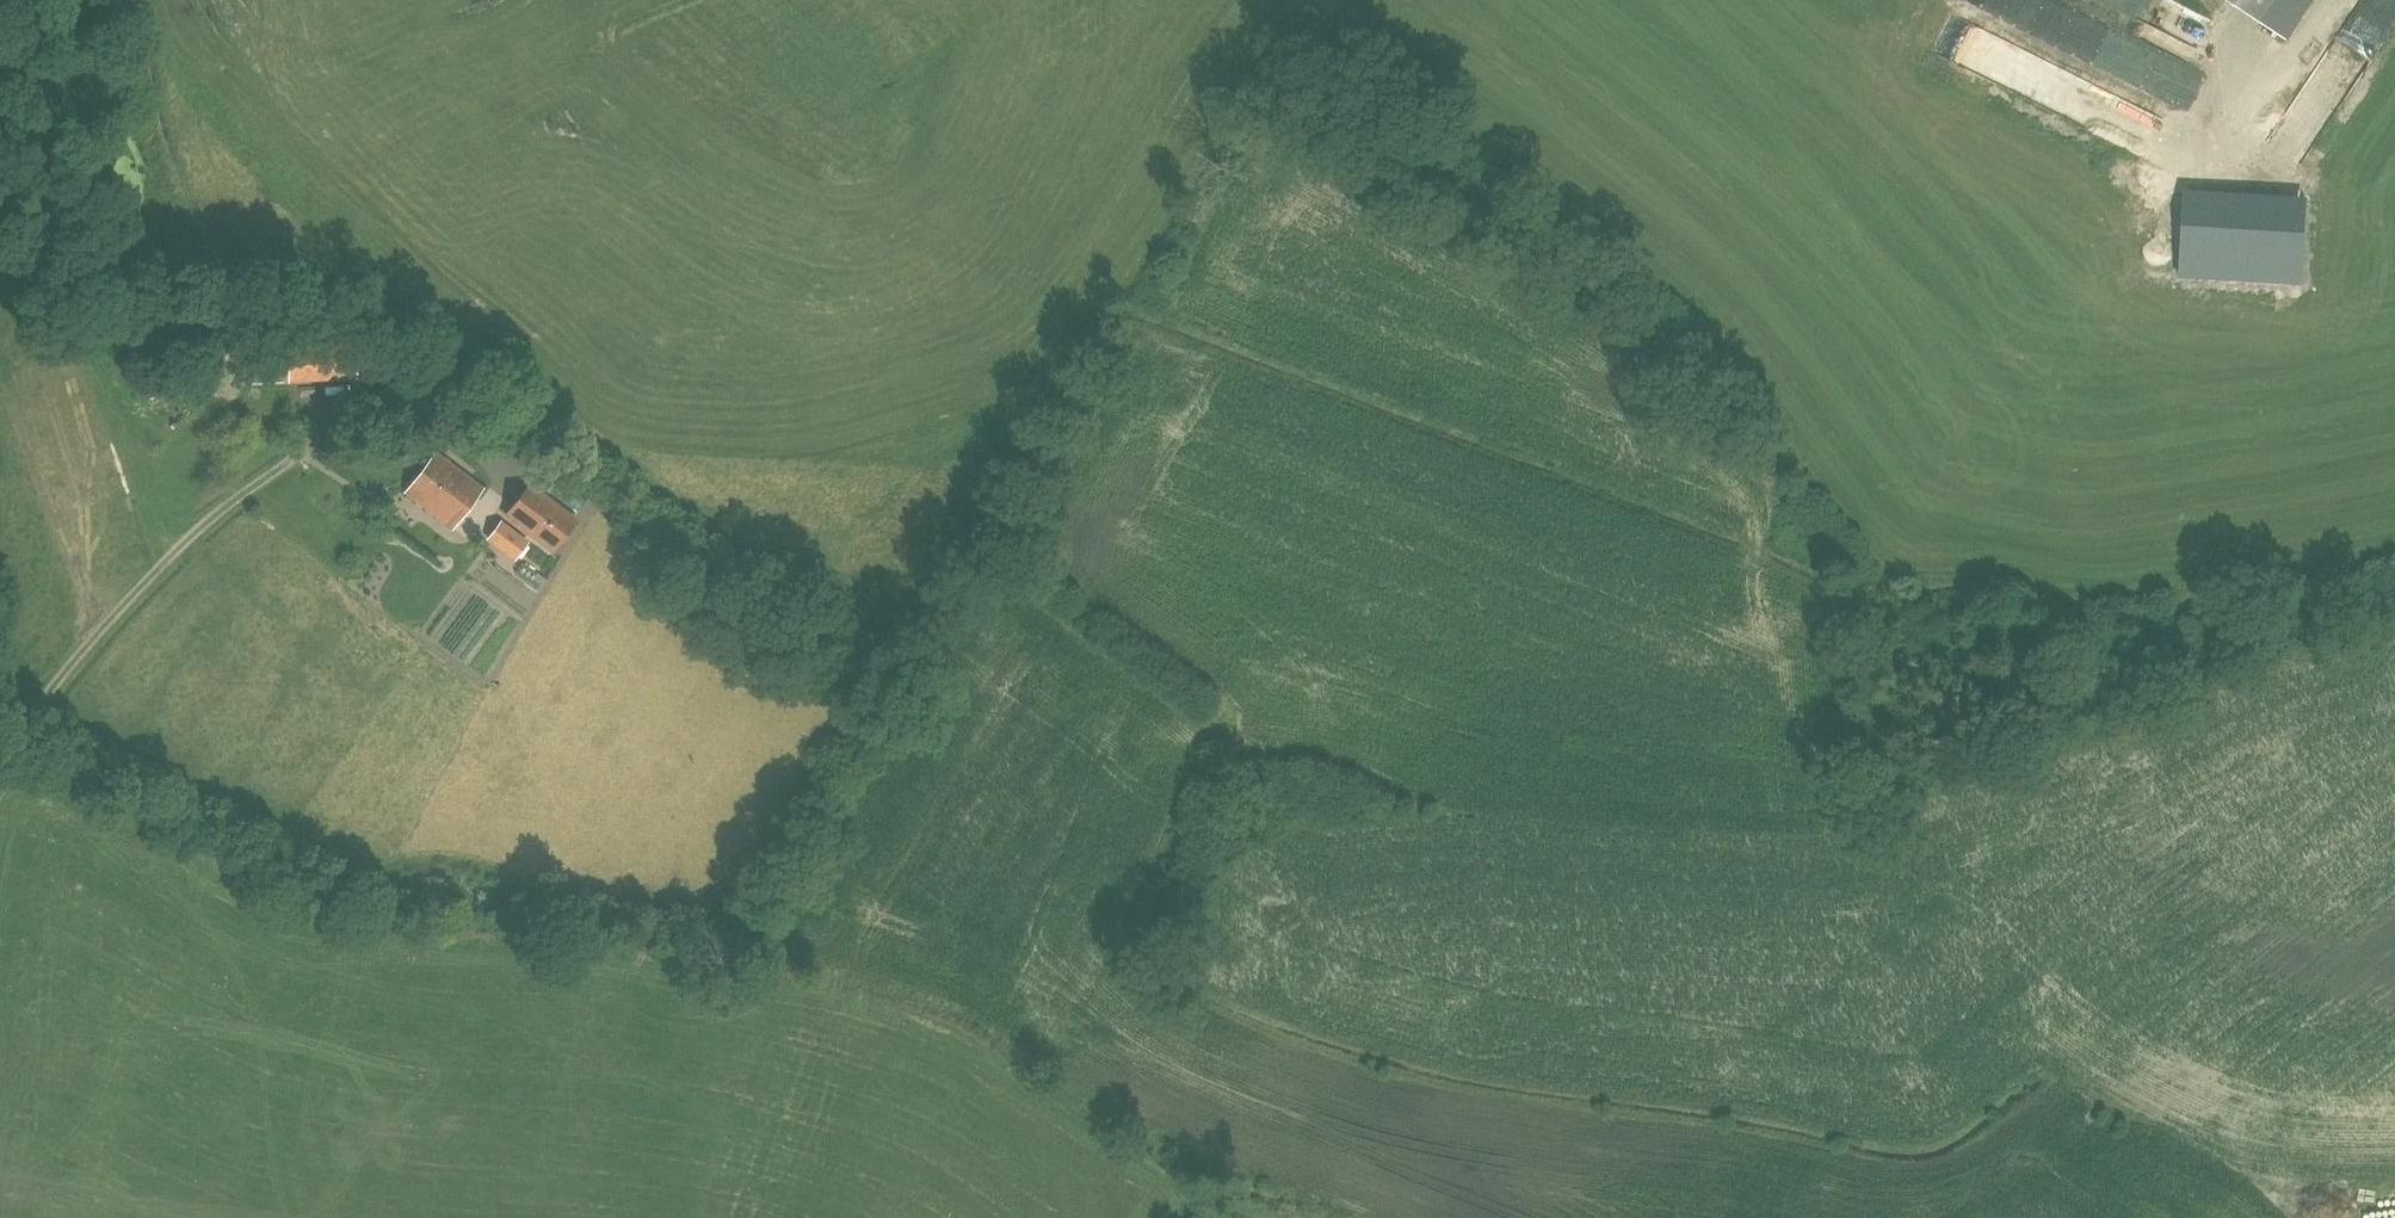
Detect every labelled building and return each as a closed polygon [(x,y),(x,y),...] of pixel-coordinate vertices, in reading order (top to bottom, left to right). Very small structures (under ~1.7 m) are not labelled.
[(2284,37),(2309,0),(2229,0),(2284,37)] [(284,382),(283,354),(251,356),(252,383),(284,382)] [(434,450),(404,490),(451,526),(482,486),(434,450)] [(575,519),(528,483),(504,513),(552,550),(575,519)] [(516,535),(505,550),(515,558),(527,543),(516,535)]
